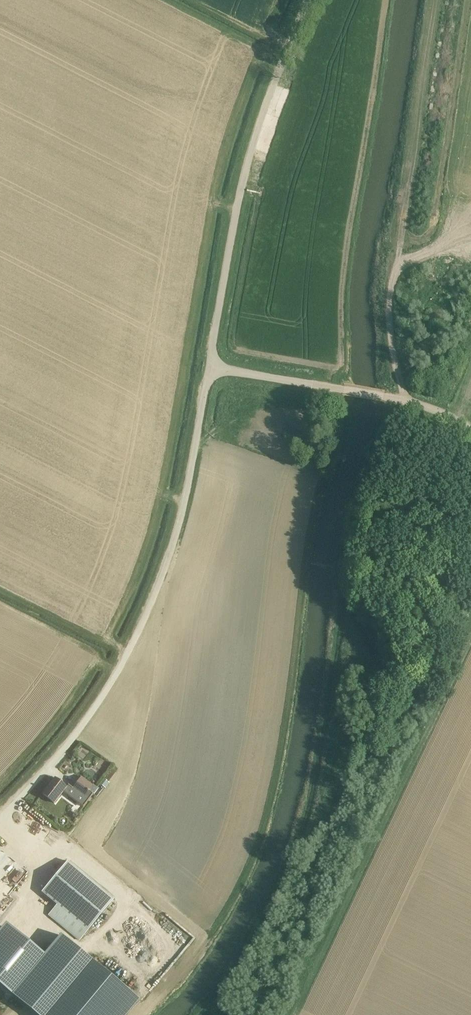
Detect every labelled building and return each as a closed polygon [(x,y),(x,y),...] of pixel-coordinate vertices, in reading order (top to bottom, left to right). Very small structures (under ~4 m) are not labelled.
[(307,430),(305,435),(307,436),(320,440),(322,434),(308,430),(307,430)] [(303,458),(308,460),(312,448),(307,446),(303,458)] [(54,804),(63,792),(83,808),(94,794),(89,791),(93,786),(90,784),(82,778),(73,789),(68,785),(66,788),(55,778),(42,794),(54,804)] [(103,779),(99,784),(105,788),(109,783),(103,779)] [(15,900),(9,895),(28,871),(0,849),(0,919),(15,900)] [(67,862),(42,892),(57,905),(52,911),(49,915),(80,941),(114,900),(67,861),(67,862)] [(0,951),(0,991),(29,1014),(125,1014),(181,946),(119,898),(67,960),(22,924),(0,951)]
